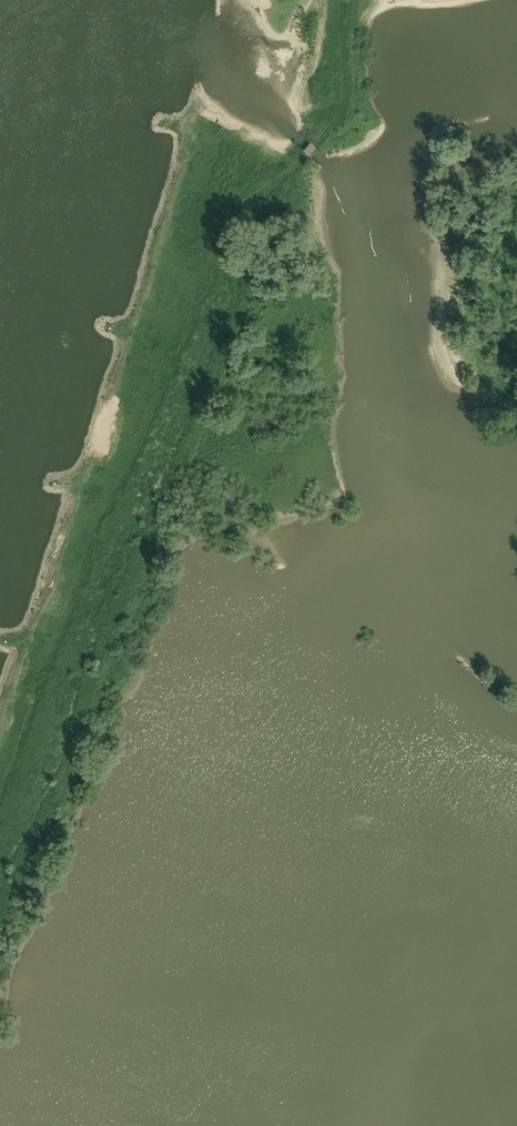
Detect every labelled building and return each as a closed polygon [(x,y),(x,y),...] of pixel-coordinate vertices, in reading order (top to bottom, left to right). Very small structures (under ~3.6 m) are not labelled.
[(108,399),(99,405),(104,414),(114,408),(108,399)]
